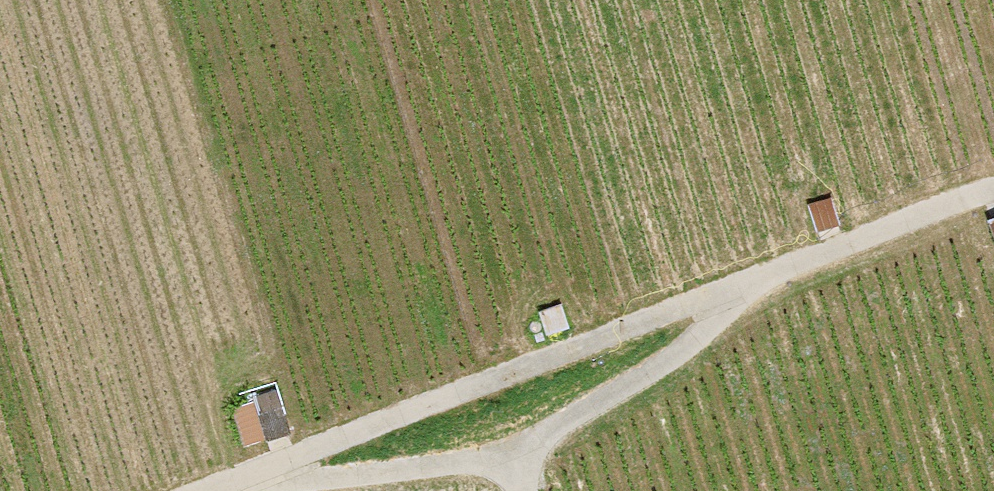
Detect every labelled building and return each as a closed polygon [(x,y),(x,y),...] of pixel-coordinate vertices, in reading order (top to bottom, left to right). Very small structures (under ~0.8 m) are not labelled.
[(827,198),(812,203),(820,226),(835,220),(827,198)] [(558,305),(541,311),(549,336),(567,330),(558,305)] [(256,401),(234,409),(245,444),(285,431),(271,389),(254,394),(256,401)]
